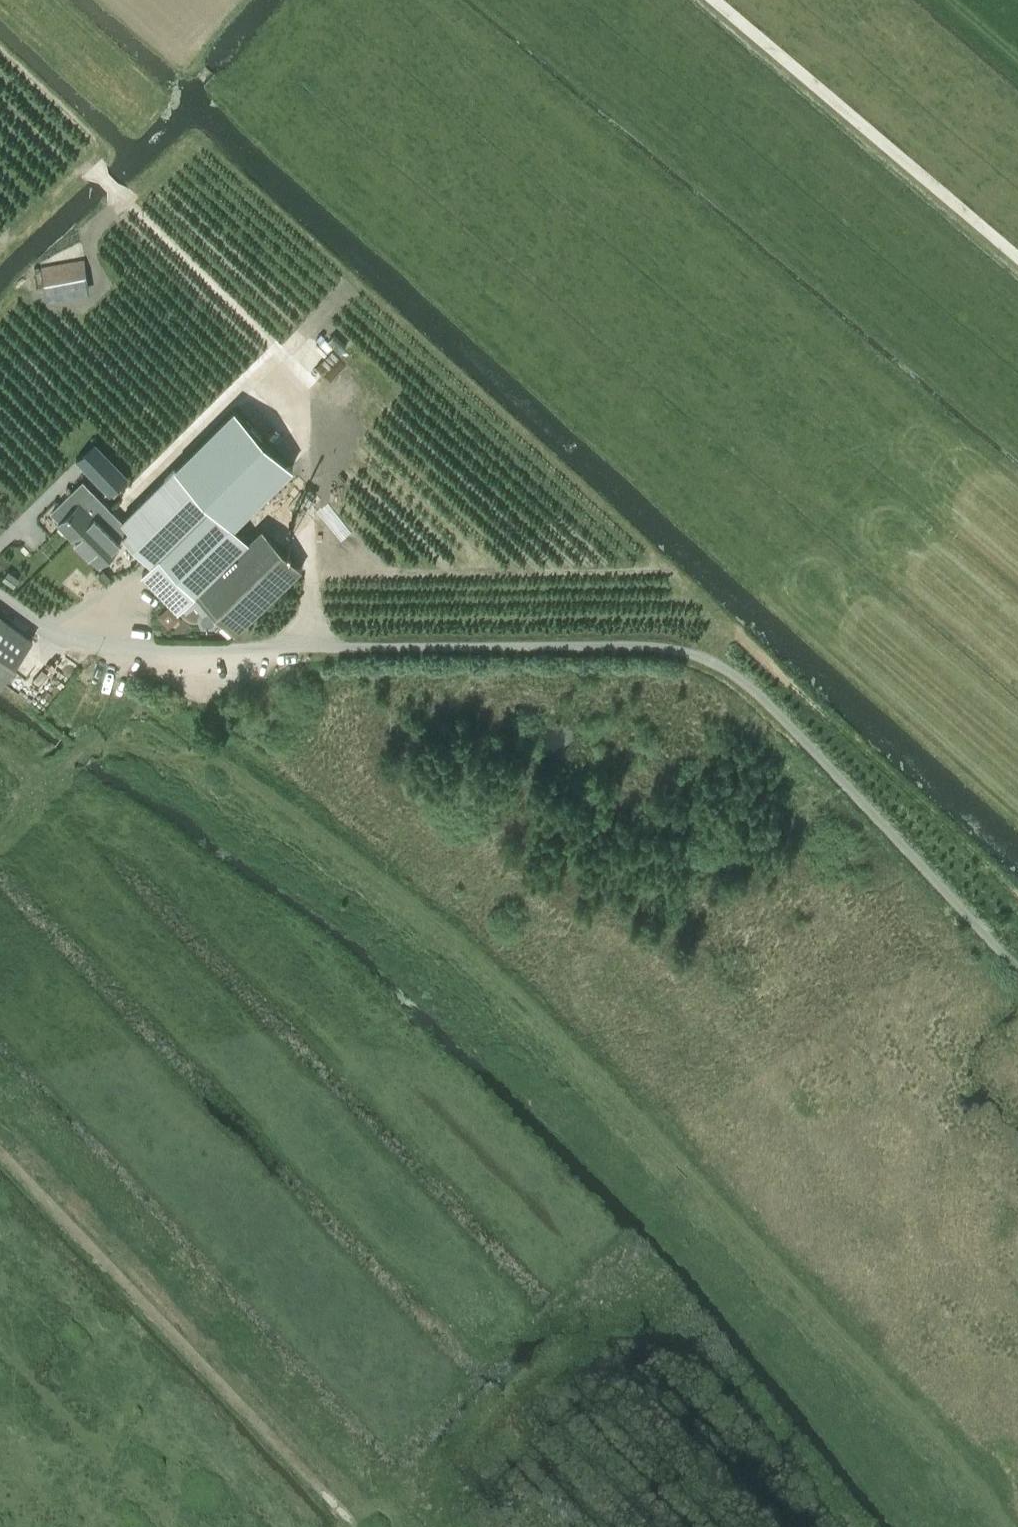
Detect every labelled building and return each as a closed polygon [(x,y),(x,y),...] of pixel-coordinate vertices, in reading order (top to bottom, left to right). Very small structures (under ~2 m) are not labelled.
[(46,294),(90,287),(85,258),(41,266),(46,294)] [(263,527),(250,540),(236,526),(251,510),(297,466),(239,406),(126,517),(123,520),(128,526),(122,532),(147,558),(152,563),(142,572),(178,608),(194,592),(195,593),(229,627),(235,633),(240,628),(302,567),(263,527)] [(95,444),(78,461),(110,494),(127,477),(95,444)] [(128,526),(123,520),(83,480),(51,511),(60,520),(58,522),(99,564),(121,543),(113,534),(119,529),(122,532),(128,526)] [(169,604),(161,619),(172,624),(180,609),(169,604)] [(33,637),(0,613),(0,682),(33,637)]
